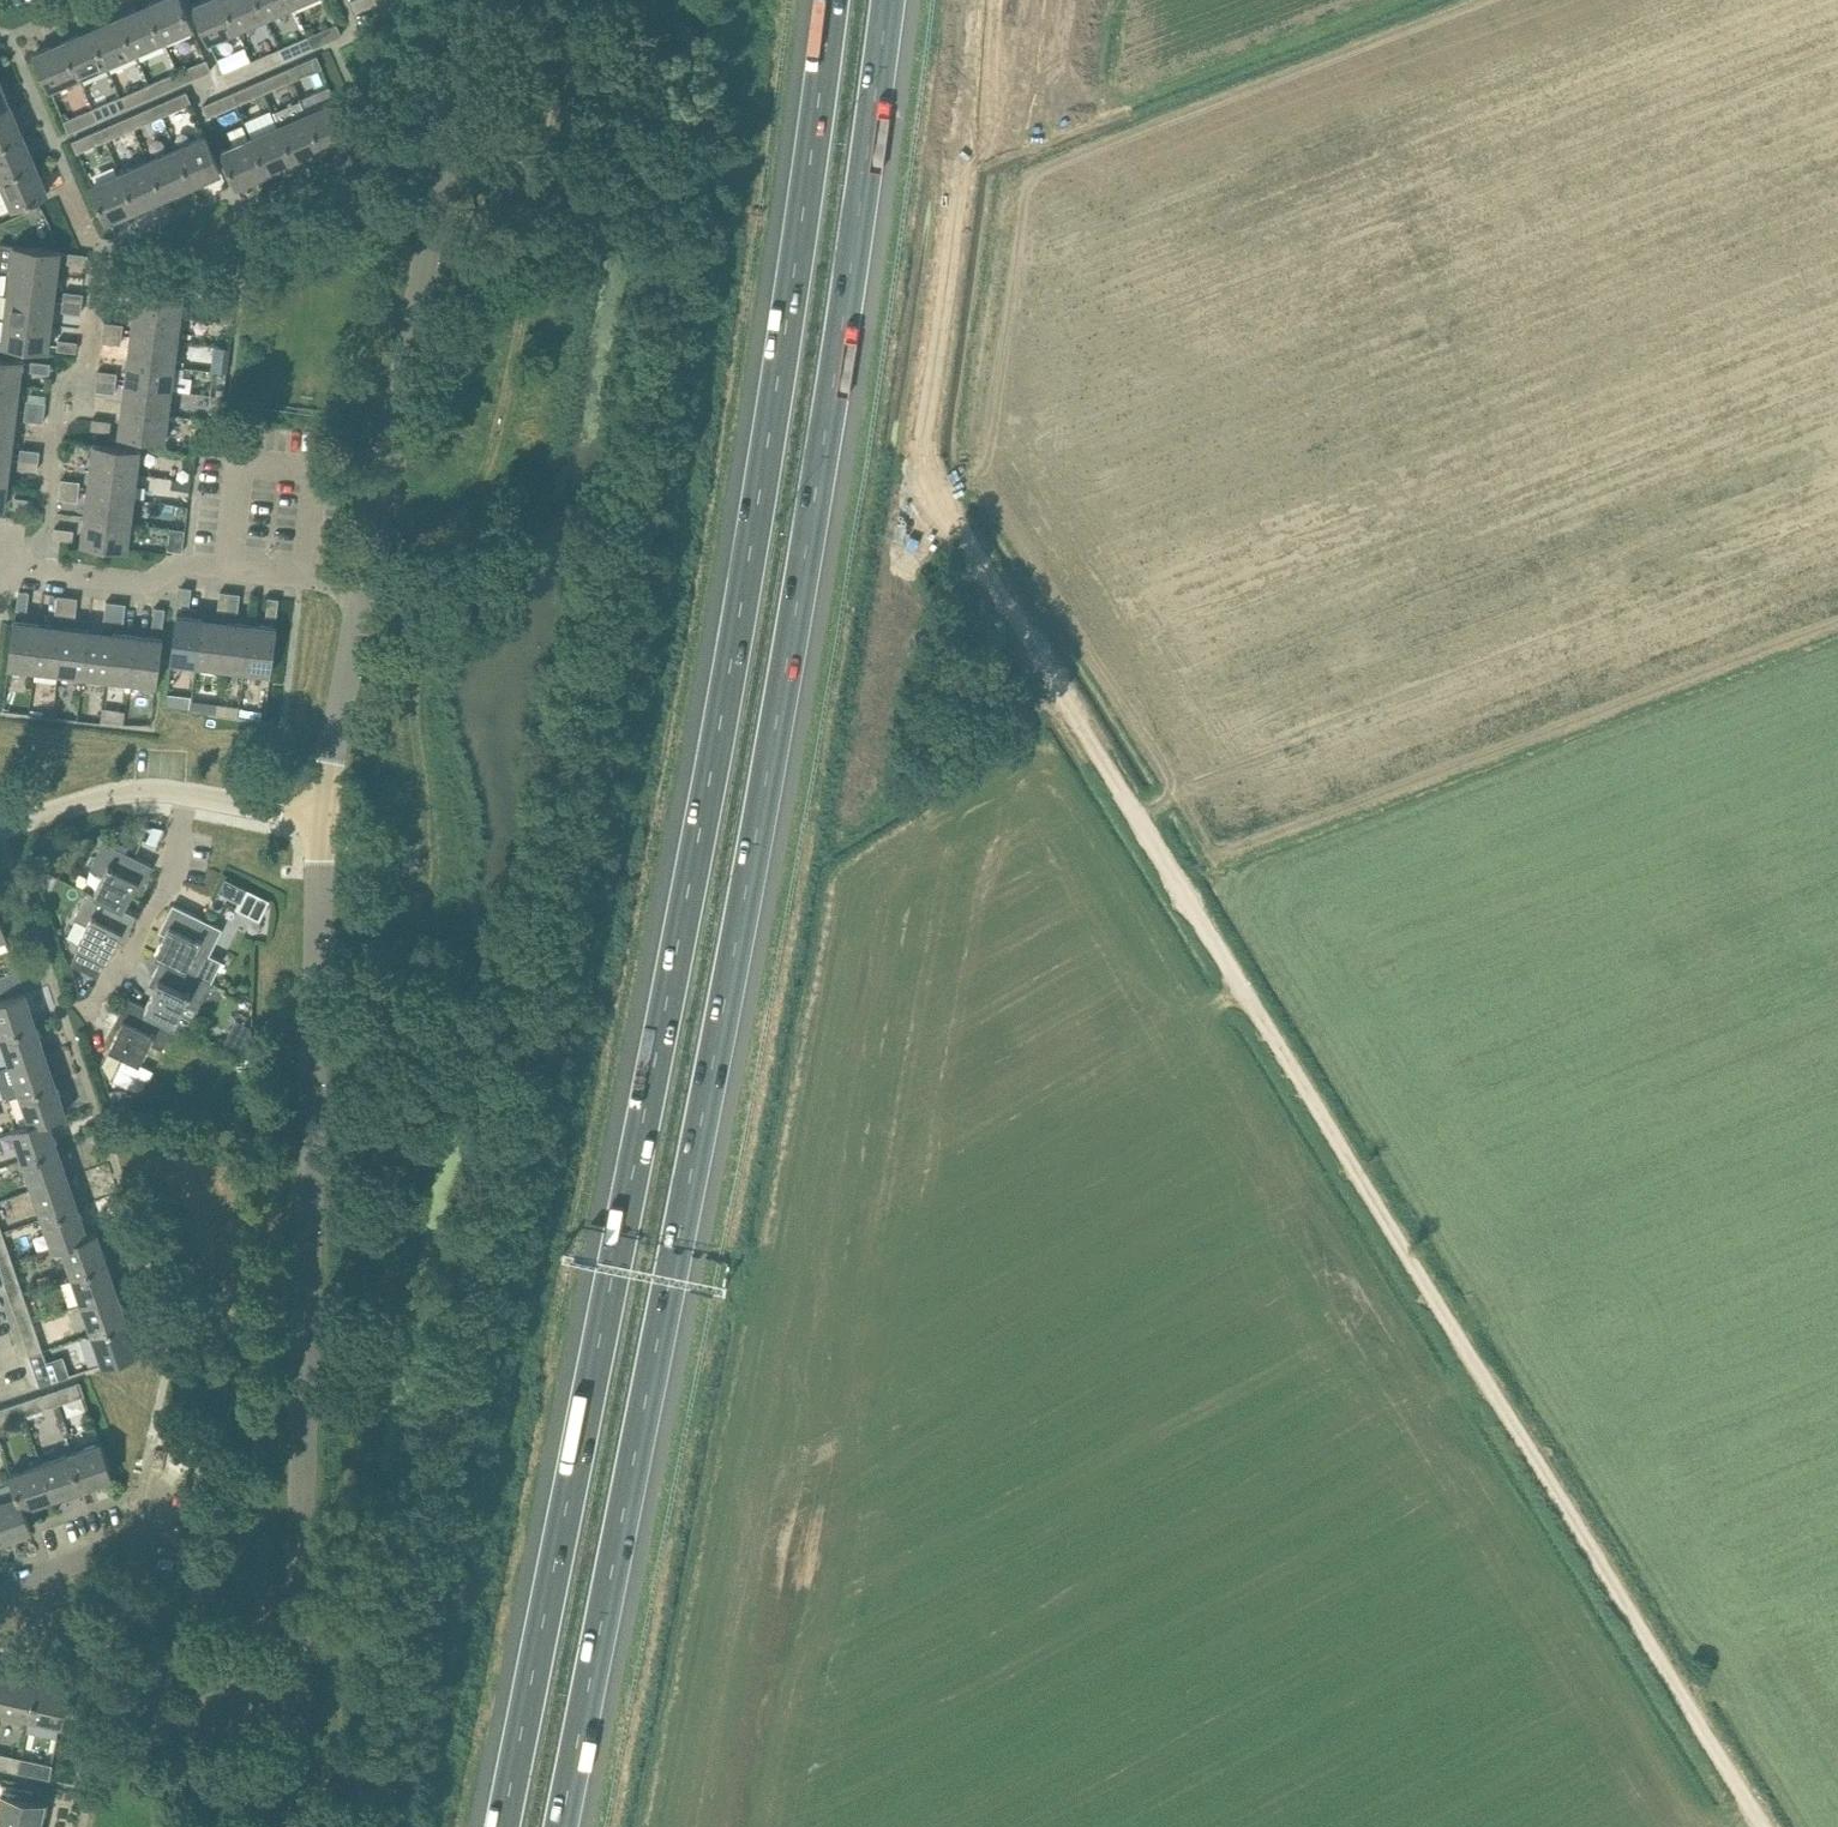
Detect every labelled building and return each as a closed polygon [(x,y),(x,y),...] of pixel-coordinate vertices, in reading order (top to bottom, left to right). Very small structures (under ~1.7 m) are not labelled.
[(148,4),(163,39),(192,27),(181,0),(157,0),(148,4)] [(225,0),(205,0),(193,5),(209,40),(237,28),(225,0)] [(237,28),(266,16),(259,0),(225,0),(237,28)] [(266,16),(294,3),(293,0),(259,0),(266,16)] [(148,4),(120,16),(135,51),(163,39),(148,4)] [(120,16),(92,28),(107,63),(135,51),(120,16)] [(337,23),(308,35),(313,47),(342,35),(337,23)] [(92,28),(64,40),(79,76),(107,63),(92,28)] [(308,35),(279,48),(284,59),(313,47),(308,35)] [(79,76),(64,40),(35,53),(50,88),(79,76)] [(279,48),(251,60),(255,71),(284,59),(279,48)] [(316,54),(287,66),(292,77),(321,65),(316,54)] [(206,59),(178,72),(182,83),(211,70),(206,59)] [(255,71),(251,60),(222,72),(227,83),(255,71)] [(287,66),(259,79),(264,90),(292,77),(287,66)] [(178,72),(149,84),(154,95),(182,83),(178,72)] [(259,79),(230,91),(235,102),(264,90),(259,79)] [(11,107),(0,81),(0,111),(11,107)] [(149,84),(121,96),(126,108),(154,95),(149,84)] [(235,102),(230,91),(203,104),(207,114),(235,102)] [(186,92),(158,104),(162,115),(191,103),(186,92)] [(121,96),(93,108),(98,120),(126,108),(121,96)] [(336,100),(308,112),(323,148),(351,136),(336,100)] [(158,104),(129,116),(134,128),(162,115),(158,104)] [(23,135),(11,107),(0,111),(0,145),(23,135)] [(98,120),(93,108),(64,121),(69,132),(98,120)] [(308,112),(279,125),(294,160),(323,148),(308,112)] [(129,116),(101,129),(106,140),(134,128),(129,116)] [(234,144),(222,150),(228,163),(237,185),(266,173),(250,137),(249,138),(243,125),(229,131),(234,144)] [(279,125),(250,137),(266,173),(294,160),(279,125)] [(106,140),(101,129),(72,141),(77,152),(106,140)] [(0,179),(35,163),(23,135),(0,145),(0,179)] [(205,136),(177,148),(192,184),(221,171),(205,136)] [(177,148),(148,160),(164,196),(192,184),(177,148)] [(148,160),(120,173),(135,208),(164,196),(148,160)] [(35,163),(0,179),(12,207),(48,192),(35,163)] [(135,208),(120,173),(91,185),(107,220),(135,208)] [(0,244),(0,268),(10,270),(58,275),(60,252),(61,250),(13,244),(0,243),(0,244)] [(68,262),(87,265),(88,255),(69,252),(68,262)] [(10,270),(7,294),(55,300),(57,275),(10,270)] [(108,293),(126,296),(127,285),(109,283),(108,293)] [(137,285),(134,310),(181,316),(184,291),(137,285)] [(64,291),(63,301),(82,303),(83,293),(64,291)] [(7,294),(4,318),(52,324),(55,300),(7,294)] [(82,303),(63,301),(62,311),(81,313),(82,303)] [(222,309),(221,321),(233,322),(234,310),(222,309)] [(134,310),(131,335),(178,341),(181,316),(134,310)] [(52,324),(4,318),(1,344),(49,349),(52,324)] [(104,322),(103,332),(122,334),(123,324),(104,322)] [(103,332),(102,341),(121,344),(122,334),(103,332)] [(131,335),(127,359),(175,365),(178,341),(131,335)] [(57,349),(76,352),(77,341),(58,339),(57,349)] [(20,383),(23,359),(0,356),(0,381),(20,383)] [(127,359),(124,384),(172,390),(175,365),(127,359)] [(30,371),(49,373),(50,363),(32,361),(30,371)] [(98,370),(97,380),(116,383),(117,373),(98,370)] [(116,383),(97,380),(96,390),(115,392),(116,383)] [(17,408),(20,383),(0,381),(0,406),(17,408)] [(124,384),(121,408),(169,414),(172,390),(124,384)] [(27,399),(26,409),(45,411),(46,402),(27,399)] [(14,433),(17,408),(0,406),(0,431),(14,433)] [(169,414),(121,408),(118,433),(165,439),(169,414)] [(45,411),(26,409),(24,419),(43,422),(45,411)] [(92,419),(91,429),(110,431),(111,421),(92,419)] [(207,419),(204,446),(218,448),(221,422),(221,421),(207,419)] [(11,457),(14,433),(0,431),(0,456),(11,457)] [(65,450),(84,453),(85,442),(66,440),(65,450)] [(93,442),(90,467),(137,473),(141,448),(93,442)] [(21,448),(20,458),(39,461),(40,450),(21,448)] [(8,482),(11,457),(0,456),(0,481),(8,482)] [(39,461),(20,458),(18,468),(37,470),(39,461)] [(90,467),(87,492),(134,498),(137,473),(90,467)] [(61,479),(60,489),(79,491),(80,481),(61,479)] [(60,489),(58,498),(77,501),(79,491),(60,489)] [(87,492),(84,517),(131,523),(134,498),(87,492)] [(14,507),(33,509),(34,499),(15,496),(14,507)] [(131,523),(84,517),(81,542),(128,548),(131,523)] [(54,537),(73,540),(74,530),(55,527),(54,537)] [(179,605),(189,606),(192,587),(182,586),(179,605)] [(17,609),(27,610),(29,591),(19,590),(17,609)] [(218,610),(228,611),(230,592),(220,591),(218,610)] [(230,592),(228,611),(238,612),(240,593),(230,592)] [(55,614),(65,615),(68,596),(58,595),(55,614)] [(65,615),(75,616),(77,597),(68,596),(65,615)] [(266,616),(276,617),(279,598),(269,597),(266,616)] [(104,620),(114,621),(116,602),(106,601),(104,620)] [(114,621),(124,622),(126,603),(116,602),(114,621)] [(155,607),(152,626),(162,627),(165,608),(155,607)] [(171,661),(196,664),(202,617),(177,614),(171,661)] [(196,664),(221,667),(227,620),(202,617),(196,664)] [(8,666),(33,669),(39,622),(14,619),(8,666)] [(221,667),(245,670),(251,623),(227,620),(221,667)] [(33,669),(58,672),(64,625),(39,622),(33,669)] [(251,623),(245,670),(271,673),(276,626),(251,623)] [(58,672),(82,675),(88,628),(64,625),(58,672)] [(82,675),(107,678),(113,631),(88,628),(82,675)] [(107,678),(132,681),(137,634),(113,631),(107,678)] [(137,634),(132,681),(156,684),(162,637),(137,634)] [(168,694),(166,706),(174,708),(189,710),(191,697),(168,694)] [(153,826),(150,842),(161,844),(164,828),(153,826)] [(104,874),(94,894),(124,909),(138,881),(144,884),(153,865),(105,841),(92,868),(104,874)] [(55,849),(37,855),(41,864),(58,857),(55,849)] [(219,891),(241,901),(247,888),(226,878),(219,891)] [(80,947),(74,959),(100,972),(106,959),(107,960),(108,959),(122,931),(127,933),(137,915),(124,909),(94,894),(89,891),(75,918),(87,924),(76,945),(80,947)] [(155,954),(162,958),(211,981),(222,960),(209,954),(222,928),(173,904),(164,922),(169,925),(155,954)] [(159,978),(146,1006),(176,1021),(185,1001),(198,1008),(211,981),(162,958),(153,975),(159,978)] [(22,983),(18,971),(17,971),(13,961),(0,965),(0,991),(22,983)] [(36,1023),(25,992),(0,1001),(0,1035),(36,1023)] [(123,1019),(109,1048),(125,1056),(114,1079),(143,1094),(154,1069),(140,1063),(150,1042),(162,1048),(176,1021),(146,1006),(127,998),(118,1016),(123,1019)] [(10,1064),(46,1052),(36,1023),(0,1035),(10,1064)] [(20,1094),(56,1082),(46,1052),(10,1064),(0,1068),(0,1086),(4,1099),(20,1094)] [(48,1118),(66,1112),(56,1082),(20,1094),(26,1113),(8,1119),(13,1130),(48,1118)] [(13,1130),(23,1159),(58,1147),(48,1118),(13,1130)] [(23,1159),(33,1189),(68,1177),(58,1147),(23,1159)] [(33,1189),(43,1218),(78,1206),(68,1177),(33,1189)] [(43,1218),(53,1247),(88,1235),(78,1206),(43,1218)] [(12,1261),(2,1232),(0,1232),(0,1265),(12,1261)] [(62,1245),(72,1274),(108,1262),(97,1232),(88,1235),(53,1247),(53,1248),(62,1245)] [(9,1296),(22,1291),(12,1261),(0,1265),(0,1268),(9,1296)] [(72,1274),(82,1304),(118,1292),(108,1262),(72,1274)] [(9,1296),(19,1325),(32,1321),(22,1291),(9,1296)] [(82,1304),(92,1334),(128,1322),(118,1292),(82,1304)] [(19,1325),(30,1356),(43,1351),(32,1321),(19,1325)] [(128,1322),(92,1334),(102,1364),(138,1351),(128,1322)] [(43,1351),(30,1356),(40,1385),(53,1381),(43,1351)] [(80,1381),(49,1392),(54,1405),(84,1394),(80,1381)] [(49,1392),(20,1402),(24,1415),(54,1405),(49,1392)] [(0,1409),(0,1423),(24,1415),(20,1402),(0,1409)] [(100,1441),(70,1451),(82,1487),(112,1477),(100,1441)] [(70,1451),(40,1461),(52,1497),(82,1487),(70,1451)] [(10,1472),(18,1494),(23,1507),(52,1497),(40,1461),(10,1472)] [(0,1500),(0,1540),(31,1529),(23,1507),(18,1494),(0,1500)] [(30,1717),(38,1680),(8,1674),(0,1709),(0,1711),(30,1717)] [(38,1680),(30,1717),(61,1724),(69,1687),(38,1680)] [(19,1771),(22,1758),(0,1753),(0,1767),(19,1771)] [(22,1758),(19,1771),(50,1778),(53,1764),(22,1758)] [(34,1826),(40,1826),(45,1802),(28,1799),(29,1791),(33,1792),(33,1791),(20,1788),(19,1796),(2,1792),(0,1800),(0,1820),(34,1826)]
